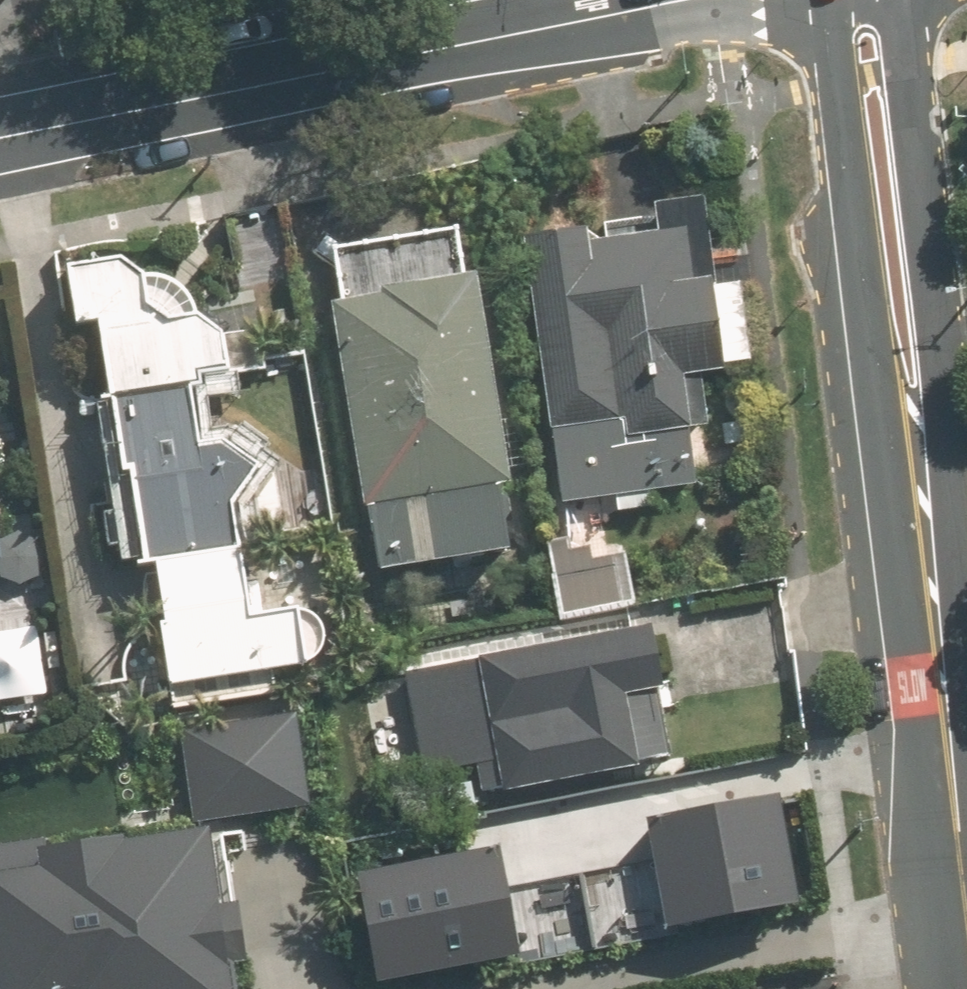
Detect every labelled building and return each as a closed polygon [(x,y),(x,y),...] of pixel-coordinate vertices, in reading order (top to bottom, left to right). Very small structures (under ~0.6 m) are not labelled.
[(712,275),(699,187),(652,194),(654,207),(604,215),(606,231),(582,234),(580,219),(518,228),(545,417),(548,417),(559,495),(612,488),(615,507),(651,502),(648,482),(692,476),(685,419),(704,417),(700,394),(696,362),(719,359),(718,356),(744,352),(732,272),(712,275)] [(110,267),(107,245),(58,253),(68,312),(90,308),(114,462),(120,461),(135,554),(148,552),(158,612),(154,614),(168,703),(232,694),(228,670),(295,659),(297,658),(302,655),(307,652),(311,648),(314,643),(317,639),(318,633),(319,627),(318,621),(317,617),(315,611),(311,606),(307,602),(302,599),(297,597),(291,596),(287,594),(284,595),(239,602),(222,492),(247,451),(211,428),(187,432),(178,375),(192,372),(190,361),(218,358),(212,319),(185,301),(184,296),(180,290),(177,284),(172,280),(166,277),(160,274),(154,272),(147,270),(141,272),(135,273),(133,275),(131,264),(110,267)] [(506,540),(497,475),(504,474),(471,262),(380,276),(381,282),(329,290),(361,496),(369,495),(379,560),(506,540)] [(9,348),(0,304),(0,350),(9,348)] [(550,537),(563,612),(640,599),(631,547),(593,554),(591,542),(572,544),(571,534),(550,537)] [(476,654),(435,662),(410,666),(426,762),(470,756),(473,754),(477,778),(496,774),(497,778),(651,753),(638,680),(657,678),(646,615),(475,645),(476,654)] [(181,723),(194,808),(311,790),(298,706),(181,723)] [(729,794),(635,808),(650,920),(746,906),(729,794)] [(371,971),(538,940),(528,880),(524,881),(511,810),(376,835),(387,893),(358,899),(371,971)] [(204,832),(42,854),(39,832),(0,837),(0,988),(235,988),(231,963),(239,962),(226,872),(222,872),(218,840),(206,842),(204,832)]
